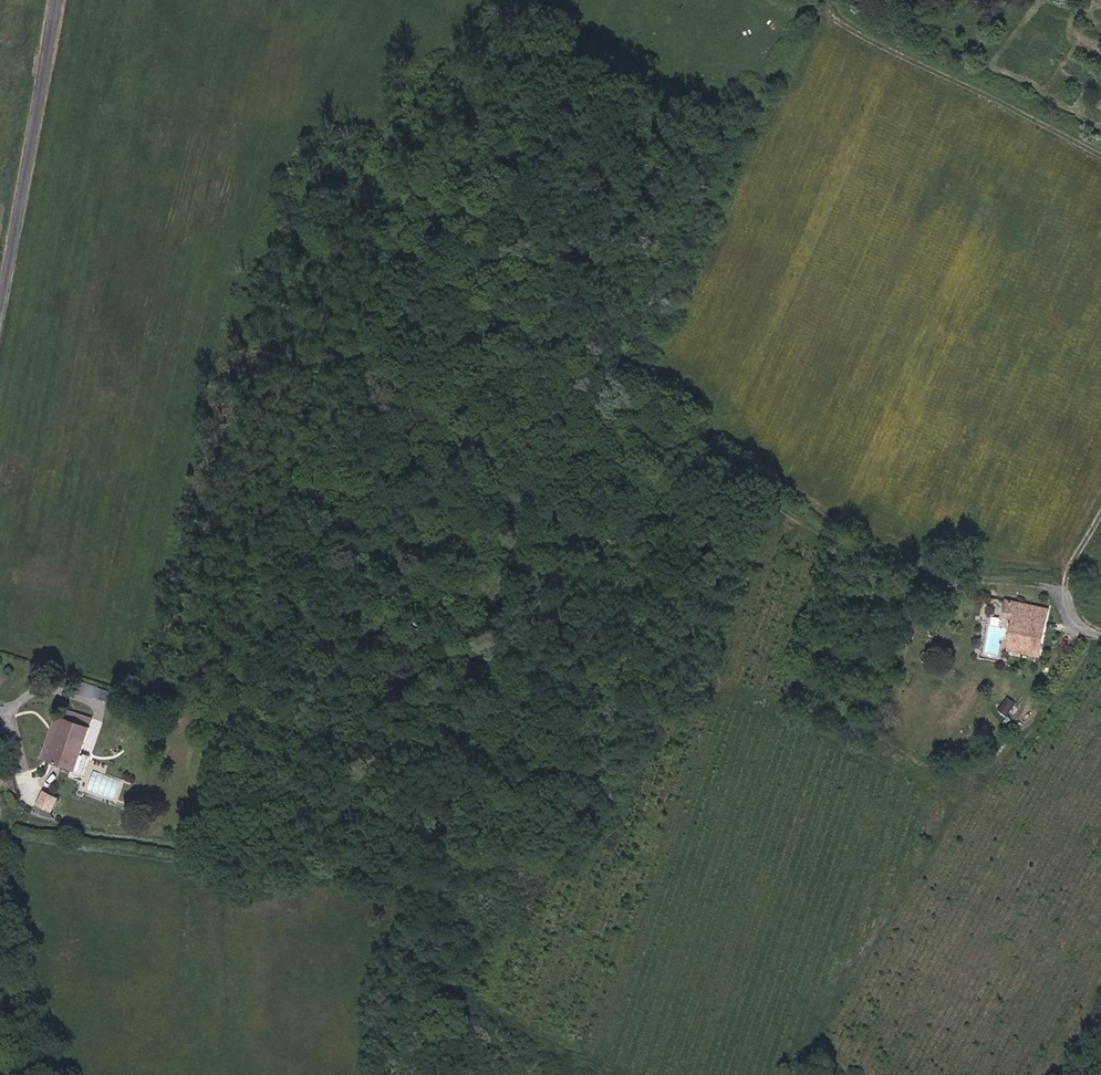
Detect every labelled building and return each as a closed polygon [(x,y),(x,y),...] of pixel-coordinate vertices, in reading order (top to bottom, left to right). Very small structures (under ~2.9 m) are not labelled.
[(1020,601),(1011,647),(1040,651),(1048,606),(1020,601)] [(86,760),(81,757),(96,719),(69,710),(63,708),(45,760),(49,762),(71,769),(69,776),(67,781),(77,784),(79,780),(86,760)] [(43,789),(37,804),(53,811),(60,796),(43,789)]
